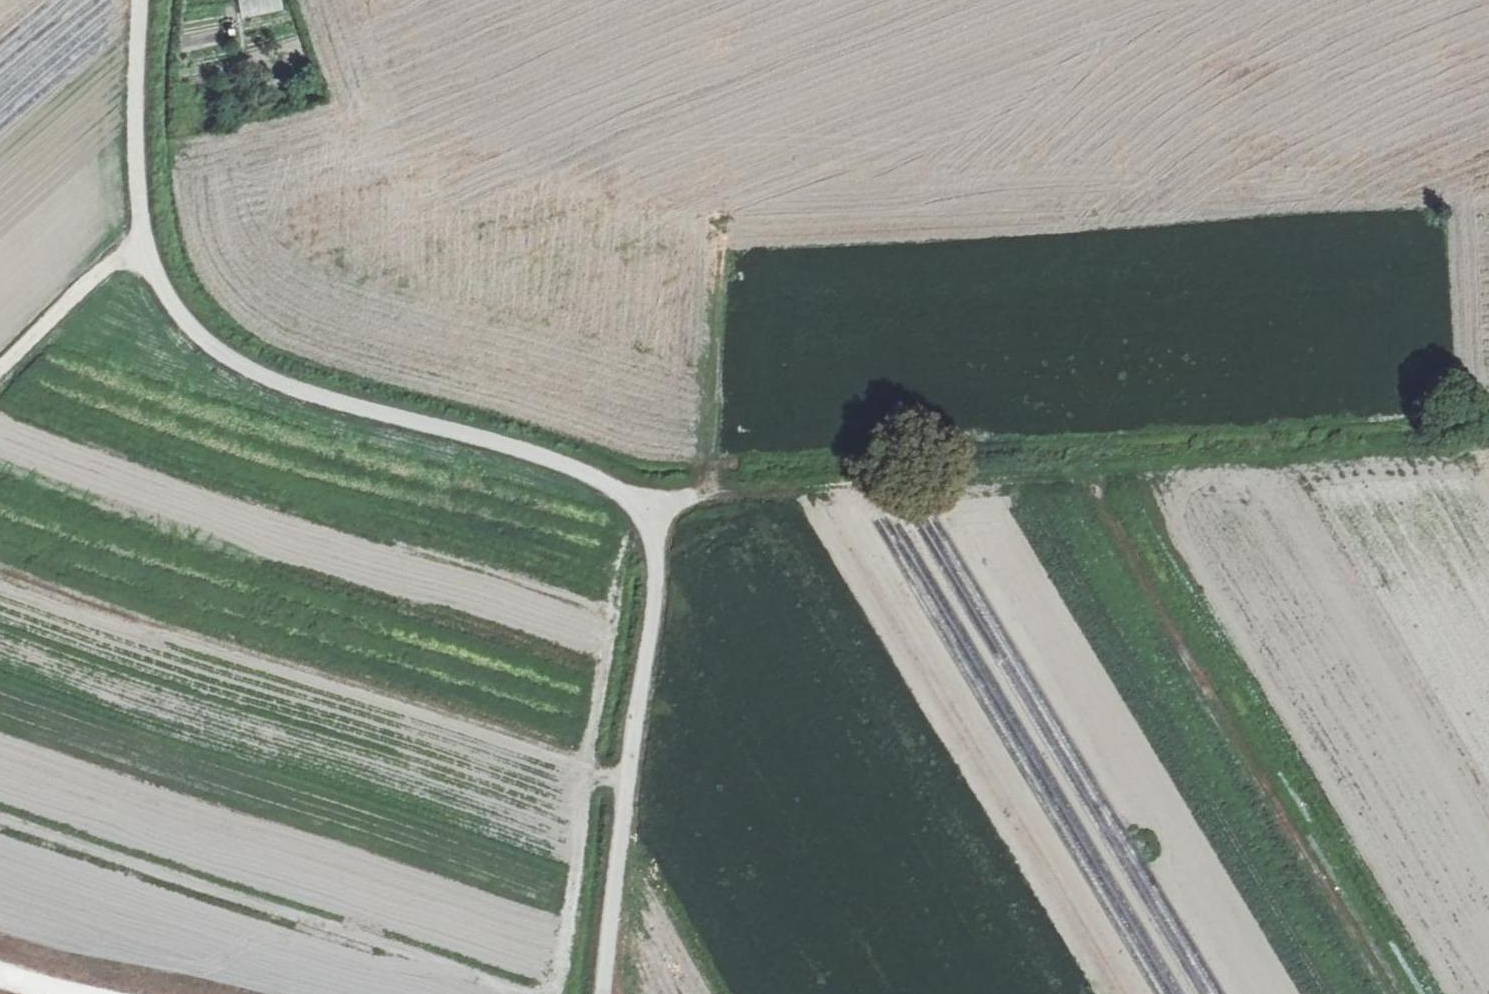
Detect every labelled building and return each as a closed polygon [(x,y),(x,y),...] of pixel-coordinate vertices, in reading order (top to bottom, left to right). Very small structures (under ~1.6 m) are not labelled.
[(241,17),(283,11),(281,0),(239,0),(241,17)]
